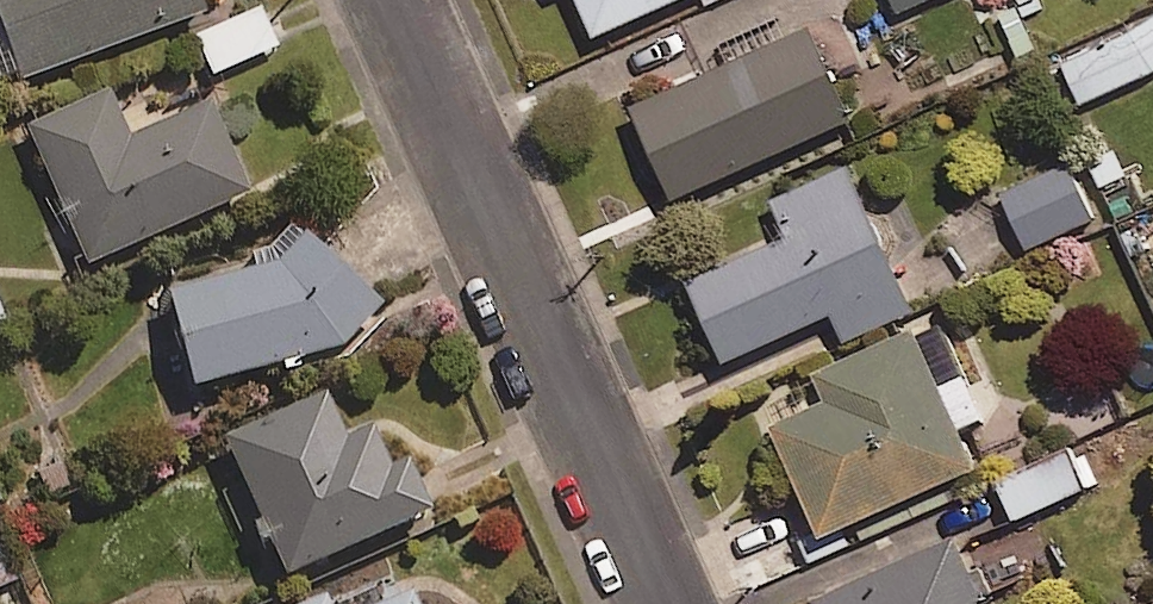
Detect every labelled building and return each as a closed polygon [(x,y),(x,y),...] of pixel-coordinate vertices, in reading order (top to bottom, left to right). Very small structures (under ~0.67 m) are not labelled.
[(192,0),(0,0),(0,48),(12,79),(196,11),(192,0)] [(587,36),(666,0),(571,0),(587,36)] [(903,11),(928,0),(898,0),(903,11)] [(278,48),(265,16),(198,43),(211,75),(278,48)] [(1064,66),(1086,106),(1152,69),(1152,18),(1064,66)] [(845,119),(802,24),(623,103),(665,198),(845,119)] [(241,192),(199,100),(119,136),(98,89),(15,126),(79,265),(241,192)] [(910,308),(844,162),(764,197),(780,233),(679,278),(716,360),(824,312),(837,341),(910,308)] [(1095,215),(1072,165),(995,201),(1018,251),(1095,215)] [(366,304),(288,233),(262,261),(153,290),(178,385),(329,345),(366,304)] [(966,465),(904,326),(804,370),(817,398),(761,422),(811,534),(966,465)] [(334,435),(313,389),(209,436),(272,576),(418,510),(394,458),(378,466),(359,423),(334,435)] [(62,439),(24,454),(42,500),(81,484),(62,439)] [(1093,487),(1078,451),(1001,483),(1016,519),(1093,487)] [(800,599),(803,603),(978,603),(946,533),(800,599)] [(402,588),(367,603),(410,603),(402,588)] [(315,592),(289,603),(320,603),(315,592)]
